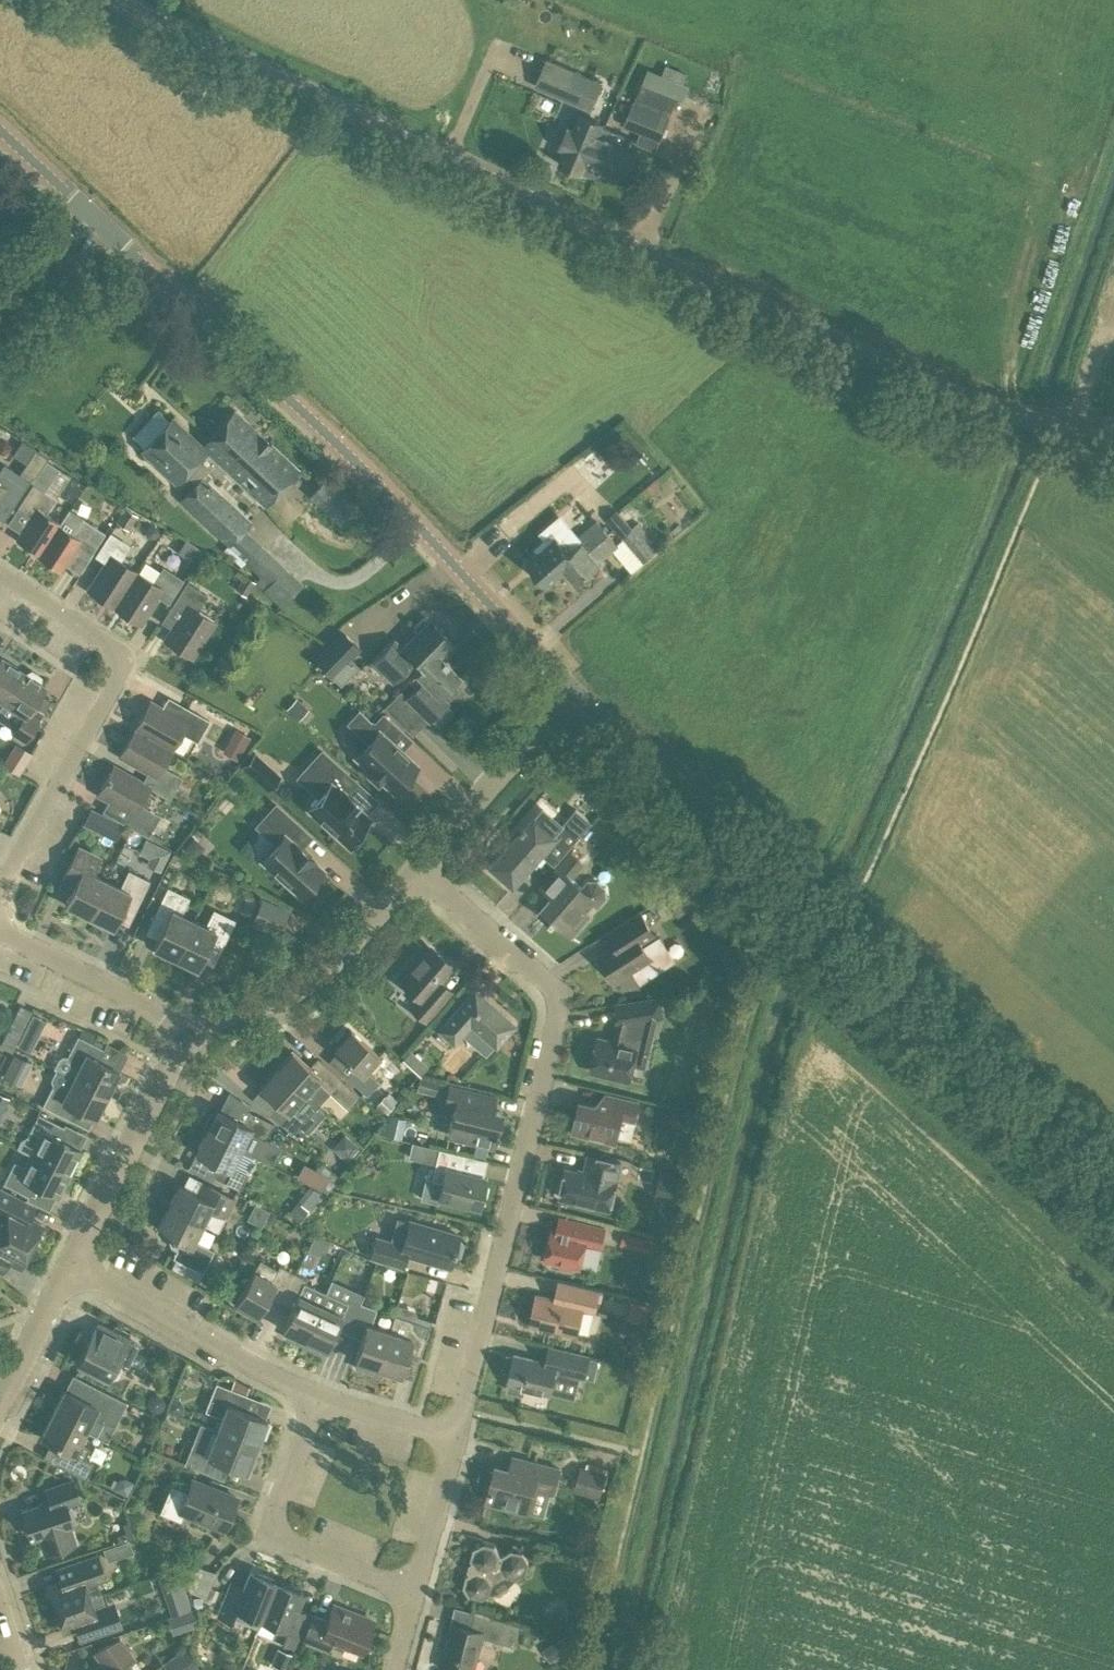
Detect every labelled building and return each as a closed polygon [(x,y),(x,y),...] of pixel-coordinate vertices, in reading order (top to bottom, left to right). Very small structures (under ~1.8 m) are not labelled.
[(547,58),(535,85),(591,110),(603,83),(547,58)] [(641,82),(623,125),(640,132),(637,140),(638,141),(637,143),(655,151),(659,140),(660,140),(678,97),(641,82)] [(564,124),(554,146),(563,150),(557,164),(581,175),(582,172),(590,176),(591,175),(597,178),(599,173),(622,183),(638,147),(636,147),(637,143),(638,141),(637,140),(600,124),(600,123),(579,114),(573,127),(564,124)] [(201,444),(217,461),(265,505),(299,469),(234,409),(201,444)] [(202,477),(217,461),(201,444),(172,416),(141,449),(176,482),(185,473),(196,483),(180,500),(228,544),(231,541),(248,557),(244,561),(267,583),(262,589),(281,607),(302,583),(244,528),(250,521),(202,477)] [(47,459),(48,457),(35,448),(19,473),(3,463),(0,468),(0,496),(15,506),(46,459),(47,459)] [(46,460),(47,459),(46,459),(15,506),(31,516),(16,539),(38,554),(59,522),(46,514),(70,475),(46,460)] [(129,530),(138,515),(125,507),(115,522),(129,530)] [(38,554),(36,556),(60,571),(75,548),(89,557),(105,532),(69,508),(60,522),(59,522),(38,554)] [(633,526),(617,509),(605,519),(643,561),(661,545),(639,521),(633,526)] [(567,553),(580,542),(559,518),(542,533),(547,540),(537,548),(540,552),(528,563),(547,586),(561,574),(551,562),(564,550),(567,553)] [(607,533),(597,521),(586,530),(589,534),(596,542),(607,533)] [(114,606),(136,571),(121,561),(131,545),(110,532),(94,555),(106,563),(88,590),(114,606)] [(617,545),(607,533),(596,542),(589,534),(580,542),(567,553),(564,550),(551,562),(561,574),(564,571),(575,583),(598,564),(597,563),(617,545)] [(177,552),(195,564),(204,551),(186,539),(177,552)] [(136,571),(114,606),(139,623),(157,596),(168,603),(184,580),(162,565),(152,581),(136,571)] [(191,656),(214,621),(197,611),(208,595),(187,581),(161,622),(172,629),(165,640),(191,656)] [(438,656),(452,643),(429,620),(428,620),(424,616),(412,627),(417,632),(402,646),(394,639),(372,661),(392,682),(415,659),(423,667),(425,669),(438,656)] [(361,648),(342,629),(313,658),(341,685),(359,666),(351,659),(361,648)] [(459,676),(438,656),(425,669),(423,667),(409,681),(415,687),(406,696),(429,719),(459,689),(453,683),(459,676)] [(23,671),(1,657),(0,659),(0,700),(3,702),(23,671)] [(23,671),(3,702),(24,716),(13,732),(25,740),(39,718),(28,711),(45,685),(40,682),(41,676),(32,670),(26,673),(23,671)] [(135,728),(171,749),(180,732),(190,737),(195,728),(202,732),(209,720),(185,706),(178,718),(150,702),(135,728)] [(393,791),(417,765),(389,740),(399,729),(383,714),(360,739),(366,744),(355,756),(369,769),(366,772),(377,782),(380,778),(393,791)] [(161,766),(171,749),(135,728),(120,755),(148,771),(141,782),(149,787),(169,798),(176,786),(165,780),(171,771),(161,766)] [(250,737),(235,728),(228,739),(243,748),(250,737)] [(19,774),(33,752),(15,742),(2,764),(19,774)] [(349,846),(359,835),(356,832),(369,818),(355,805),(357,803),(346,793),(356,782),(321,750),(309,764),(317,771),(305,784),(318,796),(308,808),(349,846)] [(255,779),(268,763),(254,752),(241,767),(255,779)] [(148,836),(154,824),(144,818),(149,809),(140,804),(149,787),(142,783),(141,782),(113,766),(98,793),(126,809),(120,820),(148,836)] [(603,781),(592,793),(605,804),(616,792),(603,781)] [(293,842),(289,839),(300,827),(275,804),(263,817),(283,835),(261,859),(300,894),(302,892),(306,896),(315,887),(310,883),(323,869),(314,861),(314,860),(294,841),(293,842)] [(562,824),(543,807),(525,828),(523,827),(520,831),(522,832),(492,867),(514,886),(542,853),(554,864),(578,838),(592,822),(576,808),(562,824)] [(116,840),(124,824),(91,808),(83,824),(116,840)] [(170,850),(145,838),(138,852),(148,857),(145,864),(160,871),(170,850)] [(88,916),(106,880),(92,873),(100,856),(78,846),(65,873),(77,879),(65,904),(88,916)] [(581,885),(571,877),(583,863),(571,852),(554,872),(565,882),(541,910),(567,931),(574,937),(593,915),(589,912),(595,905),(599,907),(608,897),(607,887),(598,879),(586,879),(581,885)] [(106,880),(88,916),(112,927),(125,901),(137,907),(150,880),(129,870),(120,887),(106,880)] [(175,957),(193,919),(182,914),(189,897),(167,886),(154,914),(166,919),(153,946),(175,957)] [(275,934),(286,909),(261,897),(250,923),(275,934)] [(193,919),(175,957),(197,968),(210,941),(222,947),(235,919),(213,909),(205,925),(193,919)] [(294,909),(290,917),(318,929),(321,920),(294,909)] [(658,935),(643,910),(608,931),(616,944),(599,956),(615,980),(631,969),(640,983),(676,961),(660,935),(658,935)] [(413,1010),(425,1020),(450,991),(438,981),(452,965),(431,947),(400,982),(421,1000),(413,1010)] [(505,1028),(511,1021),(474,988),(438,1029),(453,1042),(469,1024),(495,1046),(508,1031),(505,1028)] [(620,1032),(641,1038),(647,1017),(661,1015),(658,997),(616,1004),(619,1021),(621,1021),(623,1021),(620,1032)] [(30,1010),(19,1005),(0,1043),(0,1045),(10,1050),(30,1010)] [(40,1013),(35,1028),(47,1032),(52,1017),(40,1013)] [(73,1077),(107,1094),(119,1071),(97,1060),(103,1048),(93,1043),(97,1035),(82,1028),(78,1035),(77,1035),(67,1055),(62,1055),(58,1058),(53,1068),(73,1077)] [(379,1055),(351,1029),(347,1033),(344,1031),(335,1041),(338,1043),(334,1048),(354,1066),(345,1076),(367,1095),(379,1081),(366,1070),(379,1055)] [(649,1040),(641,1038),(620,1032),(618,1038),(616,1038),(615,1042),(598,1038),(591,1069),(629,1079),(633,1062),(643,1064),(649,1040)] [(420,1074),(428,1065),(410,1049),(402,1058),(420,1074)] [(291,1051),(275,1069),(303,1095),(304,1094),(317,1106),(326,1096),(321,1092),(321,1088),(322,1086),(329,1092),(342,1078),(321,1059),(312,1069),(308,1066),(291,1051)] [(16,1083),(27,1060),(13,1053),(2,1076),(16,1083)] [(292,1133),(303,1120),(317,1106),(304,1094),(303,1095),(275,1069),(259,1087),(278,1104),(269,1113),(292,1133)] [(95,1118),(107,1094),(73,1077),(67,1089),(53,1083),(42,1106),(67,1118),(73,1106),(95,1118)] [(435,1095),(438,1081),(419,1077),(416,1090),(435,1095)] [(493,1144),(501,1111),(474,1105),(477,1091),(449,1084),(445,1104),(454,1106),(448,1129),(466,1133),(465,1137),(493,1144)] [(360,1095),(350,1085),(343,1093),(354,1102),(360,1095)] [(4,1108),(10,1096),(0,1091),(0,1106),(4,1108)] [(385,1114),(399,1100),(389,1091),(376,1105),(385,1114)] [(631,1139),(640,1102),(612,1095),(609,1108),(580,1101),(573,1131),(615,1141),(616,1136),(631,1139)] [(240,1148),(256,1156),(273,1123),(247,1110),(241,1121),(217,1109),(206,1131),(240,1148)] [(32,1154),(67,1172),(79,1149),(58,1138),(63,1126),(38,1113),(27,1134),(21,1139),(16,1147),(32,1155),(32,1154)] [(231,1165),(240,1148),(206,1131),(195,1152),(220,1164),(214,1177),(239,1189),(247,1173),(231,1165)] [(408,1156),(421,1160),(425,1144),(412,1141),(408,1156)] [(487,1147),(474,1144),(472,1155),(484,1158),(487,1147)] [(483,1185),(485,1177),(457,1170),(461,1153),(438,1148),(431,1177),(425,1176),(420,1199),(438,1203),(440,1197),(478,1206),(480,1198),(484,1196),(485,1190),(483,1185)] [(56,1195),(67,1172),(32,1154),(32,1155),(26,1167),(14,1161),(3,1183),(27,1196),(33,1184),(56,1195)] [(609,1208),(620,1162),(590,1154),(586,1172),(566,1168),(560,1196),(609,1208)] [(322,1190),(330,1176),(304,1162),(296,1177),(322,1190)] [(218,1230),(224,1216),(226,1217),(236,1198),(204,1182),(198,1194),(179,1184),(168,1206),(202,1223),(218,1230)] [(30,1245),(41,1224),(30,1218),(37,1204),(0,1186),(0,1230),(30,1245)] [(193,1240),(202,1223),(168,1206),(157,1227),(173,1236),(169,1244),(177,1248),(172,1257),(202,1272),(214,1250),(193,1240)] [(601,1248),(606,1227),(566,1218),(563,1231),(552,1229),(545,1258),(551,1260),(550,1266),(572,1271),(573,1265),(579,1267),(585,1245),(601,1248)] [(463,1244),(457,1238),(458,1234),(409,1220),(402,1244),(376,1236),(370,1257),(402,1266),(405,1254),(449,1266),(451,1259),(460,1257),(463,1244)] [(30,1245),(0,1230),(0,1272),(4,1274),(10,1261),(20,1266),(30,1245)] [(664,1241),(645,1236),(642,1249),(661,1254),(664,1241)] [(281,1297),(295,1272),(279,1264),(276,1268),(260,1258),(253,1270),(235,1302),(256,1315),(270,1291),(281,1297)] [(301,1343),(325,1291),(304,1282),(307,1278),(295,1272),(281,1297),(293,1304),(282,1328),(288,1331),(286,1336),(301,1343)] [(594,1310),(599,1292),(565,1283),(561,1300),(537,1295),(530,1322),(576,1334),(582,1307),(594,1310)] [(350,1328),(360,1302),(355,1300),(347,1297),(346,1301),(325,1291),(301,1343),(318,1351),(320,1346),(326,1348),(337,1323),(350,1328)] [(377,1367),(387,1332),(371,1325),(376,1308),(360,1302),(350,1328),(363,1333),(354,1359),(357,1360),(355,1366),(372,1371),(373,1365),(377,1367)] [(387,1332),(377,1367),(400,1374),(409,1348),(421,1352),(430,1325),(431,1320),(418,1316),(415,1309),(397,1304),(392,1320),(387,1332)] [(112,1378),(118,1377),(123,1368),(121,1362),(116,1359),(127,1337),(98,1323),(78,1361),(107,1376),(112,1378)] [(584,1376),(589,1356),(549,1346),(545,1361),(514,1353),(507,1382),(550,1392),(556,1369),(584,1376)] [(217,1429),(256,1444),(260,1434),(265,1436),(271,1422),(265,1420),(266,1417),(241,1408),(246,1394),(215,1382),(205,1410),(222,1416),(217,1429)] [(52,1413),(85,1430),(86,1430),(106,1441),(124,1405),(92,1389),(86,1401),(64,1390),(52,1413)] [(79,1443),(85,1430),(52,1413),(40,1436),(62,1448),(54,1463),(86,1479),(94,1462),(84,1458),(90,1448),(79,1443)] [(246,1470),(256,1444),(217,1429),(207,1455),(190,1448),(184,1463),(215,1476),(220,1460),(246,1470)] [(560,1468),(513,1455),(509,1467),(496,1464),(486,1501),(527,1512),(534,1488),(553,1493),(560,1468)] [(602,1489),(607,1473),(581,1465),(576,1481),(602,1489)] [(237,1495),(192,1477),(187,1490),(170,1483),(159,1511),(180,1519),(183,1511),(224,1527),(237,1495)] [(77,1544),(71,1524),(72,1524),(66,1504),(79,1499),(73,1480),(44,1489),(49,1502),(23,1510),(32,1537),(37,1536),(43,1555),(77,1544)] [(502,1553),(501,1553),(495,1543),(484,1540),(474,1546),(471,1557),(476,1566),(476,1568),(466,1574),(463,1585),(469,1595),(480,1599),(490,1593),(498,1591),(511,1584),(515,1578),(525,1573),(528,1561),(523,1551),(512,1548),(502,1553)] [(113,1545),(103,1548),(107,1560),(118,1557),(113,1545)] [(98,1552),(70,1561),(54,1566),(59,1581),(48,1585),(55,1607),(101,1592),(97,1582),(106,1579),(98,1552)] [(206,1596),(216,1571),(178,1557),(188,1589),(206,1596)] [(261,1619),(276,1581),(250,1571),(240,1596),(227,1591),(218,1616),(230,1621),(232,1617),(258,1627),(262,1619),(261,1619)] [(261,1619),(262,1619),(278,1625),(273,1638),(282,1641),(294,1646),(304,1622),(292,1617),(302,1592),(276,1581),(261,1619)] [(74,1626),(79,1641),(123,1626),(114,1599),(104,1603),(101,1592),(55,1607),(62,1630),(74,1626)] [(187,1595),(167,1601),(171,1614),(191,1607),(187,1595)] [(351,1617),(332,1609),(327,1621),(313,1615),(303,1639),(326,1649),(331,1639),(360,1651),(372,1620),(353,1612),(351,1617)] [(194,1611),(178,1621),(185,1632),(201,1623),(194,1611)] [(521,1624),(474,1611),(470,1627),(453,1622),(441,1667),(451,1669),(473,1669),(482,1637),(515,1645),(521,1624)] [(570,1653),(575,1639),(560,1635),(559,1641),(558,1639),(542,1649),(551,1662),(565,1651),(570,1653)] [(131,1662),(137,1658),(121,1636),(93,1652),(106,1669),(137,1669),(131,1662)] [(193,1661),(191,1669),(194,1669),(197,1669),(200,1669),(202,1663),(193,1661)] [(312,1668),(290,1662),(288,1669),(311,1669),(312,1668)]
